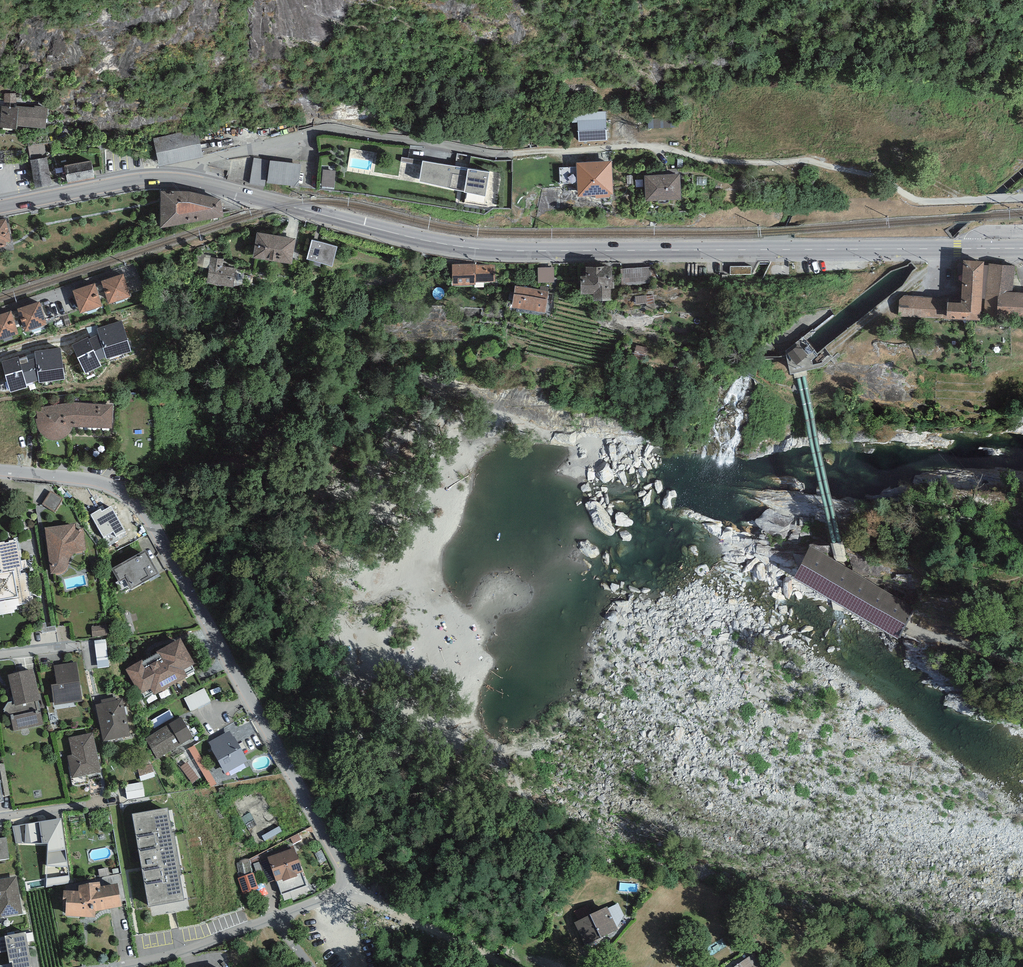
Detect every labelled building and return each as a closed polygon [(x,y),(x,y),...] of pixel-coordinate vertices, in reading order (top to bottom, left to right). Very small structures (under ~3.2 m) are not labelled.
[(4,93),(4,107),(15,108),(15,106),(17,106),(16,93),(4,93)] [(15,106),(15,108),(4,107),(1,107),(0,123),(0,128),(16,129),(17,126),(46,128),(48,107),(35,106),(35,108),(17,106),(15,106)] [(577,123),(577,121),(606,119),(606,111),(571,113),(572,123),(577,123)] [(578,142),(607,140),(606,119),(577,121),(577,123),(578,142)] [(159,166),(203,157),(197,130),(153,139),(159,166)] [(405,156),(403,165),(420,169),(422,159),(405,156)] [(46,157),(30,160),(35,189),(52,186),(46,157)] [(250,183),(264,185),(267,160),(253,158),(250,183)] [(91,161),(64,166),(68,184),(95,179),(91,161)] [(267,183),(298,187),(301,165),(270,161),(267,183)] [(422,161),(419,181),(464,191),(464,193),(486,197),(490,173),(422,161)] [(576,162),(578,196),(596,196),(596,199),(610,198),(609,194),(613,194),(611,161),(576,162)] [(818,174),(804,164),(797,175),(811,184),(818,174)] [(336,170),(323,169),(321,186),(334,188),(336,170)] [(679,174),(644,176),(645,201),(681,200),(679,174)] [(160,192),(160,228),(189,223),(189,191),(160,192)] [(221,199),(189,191),(189,223),(223,217),(221,199)] [(6,246),(5,242),(10,241),(6,218),(0,220),(0,248),(6,246)] [(296,239),(257,232),(253,257),(292,264),(296,239)] [(338,247),(312,240),(307,259),(332,266),(338,247)] [(211,257),(207,283),(232,287),(235,268),(222,266),(223,259),(211,257)] [(981,321),(983,262),(963,261),(961,303),(948,302),(947,319),(981,321)] [(475,264),(452,264),(452,286),(475,285),(475,282),(496,282),(495,265),(475,265),(475,264)] [(988,264),(984,318),(1022,321),(1022,292),(1013,292),(1014,266),(988,264)] [(754,274),(753,265),(733,266),(733,275),(754,274)] [(612,275),(612,266),(604,266),(604,267),(586,267),(586,276),(581,277),(581,295),(594,294),(594,301),(611,301),(611,289),(614,289),(614,275),(612,275)] [(550,268),(535,268),(535,280),(550,281),(550,268)] [(648,268),(622,268),(622,281),(648,281),(648,268)] [(101,281),(108,304),(131,297),(123,274),(101,281)] [(72,290),(80,313),(102,306),(94,283),(72,290)] [(512,308),(545,313),(549,291),(515,286),(512,308)] [(947,319),(948,302),(949,298),(904,295),(900,299),(898,316),(947,319)] [(47,325),(39,301),(17,309),(25,332),(47,325)] [(11,311),(0,315),(0,340),(18,334),(11,311)] [(834,314),(832,311),(785,349),(790,372),(823,363),(833,356),(824,346),(817,352),(806,338),(834,314)] [(72,345),(85,374),(101,366),(98,361),(106,357),(106,359),(131,351),(121,321),(97,329),(98,334),(89,339),(88,338),(72,345)] [(635,344),(632,357),(644,360),(647,347),(635,344)] [(2,362),(10,392),(27,387),(26,384),(39,380),(39,383),(65,379),(60,348),(35,351),(35,354),(19,358),(19,357),(2,362)] [(112,428),(113,405),(80,403),(72,402),(66,403),(36,408),(37,419),(35,419),(36,422),(36,425),(37,429),(39,433),(43,436),(45,439),(49,440),(53,441),(57,441),(60,440),(64,438),(66,437),(69,434),(71,430),(72,428),(112,428)] [(63,499),(51,492),(43,504),(55,512),(63,499)] [(101,509),(91,515),(103,537),(113,532),(116,536),(125,531),(111,506),(102,511),(101,509)] [(75,524),(44,527),(51,574),(58,573),(61,573),(63,572),(65,570),(67,567),(68,561),(70,558),(71,556),(73,554),(76,553),(86,550),(83,528),(77,530),(76,530),(75,524)] [(15,612),(14,610),(17,609),(17,606),(19,606),(32,603),(27,574),(26,574),(25,572),(21,573),(20,571),(23,570),(22,568),(26,568),(24,560),(21,561),(20,557),(22,556),(21,551),(19,551),(17,540),(14,541),(14,540),(9,541),(9,542),(5,543),(5,541),(0,542),(0,615),(15,612)] [(872,581),(811,546),(794,575),(853,609),(899,636),(901,631),(915,607),(872,581)] [(159,574),(145,549),(111,569),(119,582),(125,579),(131,590),(159,574)] [(107,626),(92,628),(93,638),(108,637),(107,626)] [(142,660),(125,669),(140,695),(143,693),(145,697),(153,693),(154,695),(188,676),(186,674),(194,670),(192,665),(195,664),(180,638),(156,652),(157,654),(143,661),(142,660)] [(105,661),(104,642),(94,643),(96,662),(105,661)] [(76,662),(54,665),(57,684),(52,685),(55,705),(82,701),(76,662)] [(34,670),(8,675),(15,706),(40,700),(34,670)] [(211,701),(204,688),(184,698),(190,711),(211,701)] [(115,697),(101,700),(102,703),(95,705),(103,741),(130,736),(123,698),(116,700),(115,697)] [(38,711),(10,716),(13,731),(44,725),(41,712),(39,713),(38,711)] [(181,717),(145,739),(157,759),(193,737),(181,717)] [(230,731),(208,742),(225,773),(248,761),(234,736),(233,737),(230,731)] [(93,732),(69,737),(72,755),(67,756),(72,778),(101,772),(93,732)] [(0,764),(0,768),(5,796),(10,795),(4,763),(0,764)] [(140,784),(125,786),(128,801),(143,798),(140,784)] [(168,808),(133,814),(149,907),(185,901),(168,808)] [(61,818),(12,826),(15,843),(48,843),(46,886),(70,880),(61,818)] [(9,858),(6,837),(0,838),(0,860),(9,858)] [(294,847),(267,857),(276,881),(282,879),(283,882),(297,876),(297,874),(303,872),(294,847)] [(244,893),(261,889),(257,873),(240,877),(244,893)] [(0,879),(0,918),(23,914),(16,876),(0,879)] [(122,906),(118,883),(101,886),(100,882),(79,885),(79,891),(63,890),(62,906),(66,906),(65,915),(95,918),(96,911),(122,906)] [(617,928),(624,915),(618,904),(608,908),(617,928)] [(607,906),(575,923),(586,945),(618,929),(617,928),(608,908),(607,906)] [(0,937),(0,953),(7,951),(9,963),(12,962),(13,966),(32,966),(26,932),(0,937)] [(734,966),(763,966),(753,953),(734,966)]
